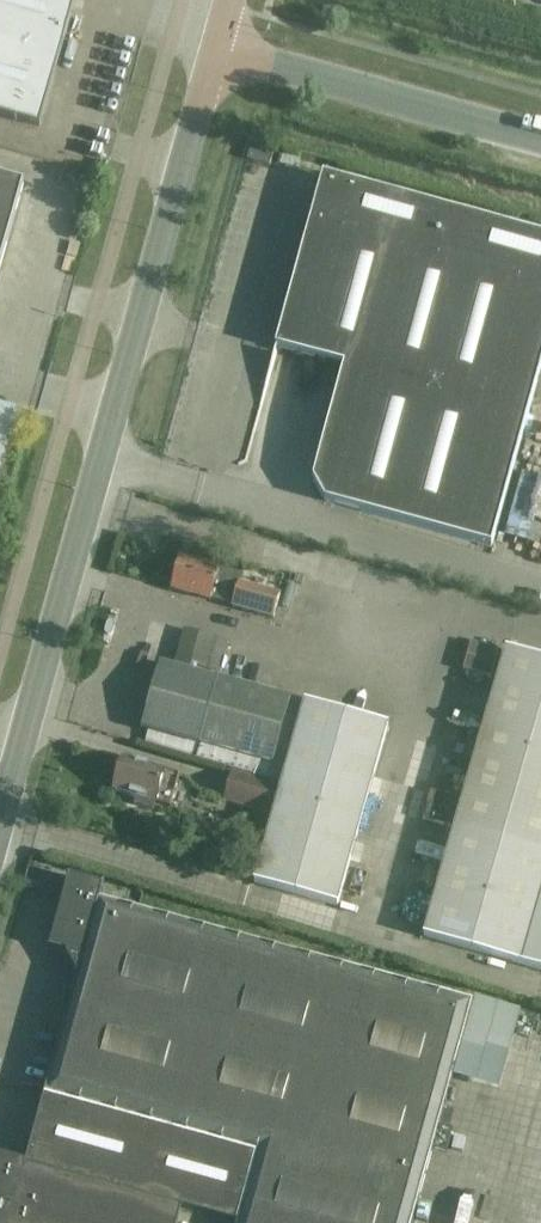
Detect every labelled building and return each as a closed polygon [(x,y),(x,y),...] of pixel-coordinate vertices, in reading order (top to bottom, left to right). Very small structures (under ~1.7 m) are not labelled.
[(39,129),(75,0),(0,0),(0,118),(39,129)] [(269,167),(273,154),(251,147),(247,161),(269,167)] [(275,350),(276,350),(286,353),(309,359),(332,366),(344,369),(312,482),(325,503),(491,549),(540,366),(540,239),(322,178),(275,350)] [(23,186),(0,179),(0,265),(23,186)] [(9,413),(0,410),(0,444),(9,413)] [(272,620),(280,597),(241,586),(244,576),(218,570),(219,568),(180,558),(179,562),(174,563),(171,572),(175,576),(170,591),(210,602),(210,601),(232,607),(232,608),(272,620)] [(158,665),(141,729),(147,731),(143,745),(196,760),(282,784),(254,885),(336,909),(387,727),(304,705),(219,681),(229,645),(183,632),(173,669),(158,665)] [(505,650),(423,937),(540,971),(540,661),(505,650)] [(167,808),(176,778),(121,761),(117,776),(113,778),(110,786),(113,789),(112,792),(133,798),(131,803),(149,809),(151,803),(167,808)] [(269,816),(278,785),(232,773),(223,804),(269,816)] [(48,949),(65,954),(80,978),(48,1094),(131,1118),(259,1156),(258,1161),(244,1209),(240,1222),(413,1222),(454,1078),(473,1007),(102,903),(99,902),(103,888),(103,887),(68,877),(48,949)] [(181,1209),(229,1222),(240,1222),(244,1209),(258,1161),(259,1156),(131,1118),(48,1094),(46,1099),(28,1166),(0,1158),(0,1222),(177,1222),(181,1209)]
